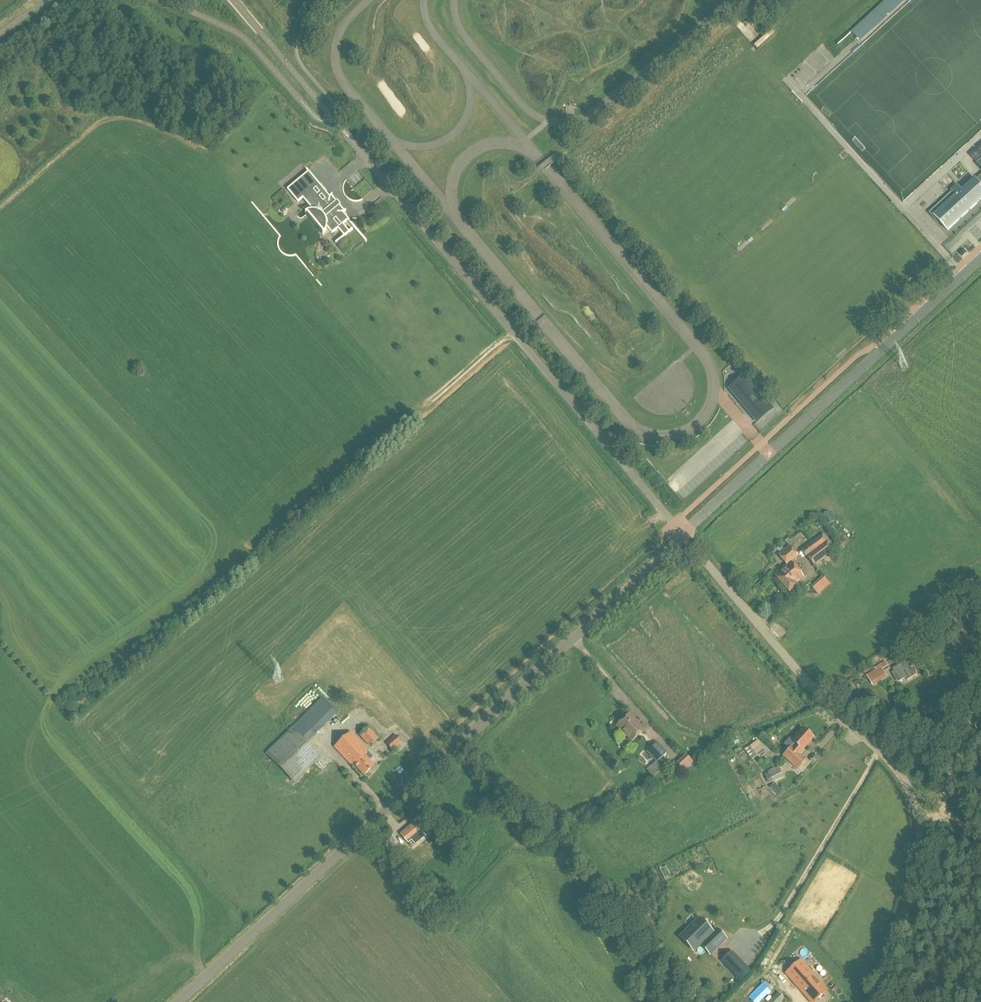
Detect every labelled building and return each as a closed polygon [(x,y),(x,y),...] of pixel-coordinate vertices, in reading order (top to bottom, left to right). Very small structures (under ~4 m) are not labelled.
[(380,34),(383,29),(377,25),(374,30),(380,34)] [(775,29),(758,46),(763,51),(780,34),(775,29)] [(329,200),(330,198),(317,182),(308,172),(287,189),(298,202),(302,198),(313,211),(305,212),(324,233),(326,227),(332,233),(338,228),(344,236),(349,232),(342,224),(348,220),(342,212),(338,212),(335,212),(333,210),(330,207),(329,200)] [(963,190),(957,184),(950,190),(956,196),(934,216),(947,230),(980,200),(980,185),(978,181),(975,178),(963,190)] [(727,390),(757,425),(774,410),(744,375),(727,390)] [(813,566),(833,550),(822,535),(800,549),(806,558),(807,557),(813,566)] [(789,593),(797,586),(795,584),(804,577),(790,562),(797,556),(788,546),(778,555),(786,564),(774,575),(789,593)] [(816,589),(823,596),(835,586),(828,578),(816,589)] [(876,670),(866,675),(873,686),(888,677),(883,669),(888,666),(885,661),(875,668),(876,670)] [(907,664),(905,662),(894,669),(895,671),(893,673),(898,682),(905,677),(907,680),(917,674),(915,671),(910,663),(907,664)] [(321,698),(265,754),(294,783),(320,757),(307,743),(337,715),(321,698)] [(631,741),(643,730),(629,714),(616,725),(631,741)] [(370,746),(378,738),(368,728),(360,736),(370,746)] [(797,770),(807,759),(801,754),(803,752),(802,751),(814,738),(802,728),(790,741),(793,743),(782,756),(797,770)] [(374,766),(369,760),(373,757),(368,751),(351,733),(335,748),(352,767),(354,765),(363,776),(374,766)] [(396,751),(406,744),(403,739),(393,746),(396,751)] [(657,742),(646,751),(657,763),(667,753),(666,751),(657,742)] [(755,754),(749,746),(744,750),(751,759),(756,756),(755,754)] [(688,773),(698,764),(692,757),(682,766),(688,773)] [(647,771),(653,776),(661,768),(656,763),(647,771)] [(780,782),(778,779),(783,776),(778,766),(767,772),(764,774),(769,784),(772,782),(774,785),(780,782)] [(400,786),(406,780),(402,776),(396,782),(400,786)] [(408,844),(422,832),(414,823),(400,834),(408,844)] [(717,928),(712,933),(699,919),(679,938),(692,952),(700,944),(711,955),(728,939),(717,928)] [(736,980),(746,971),(730,952),(720,961),(736,980)] [(821,983),(800,960),(785,973),(800,990),(803,988),(815,1001),(824,993),(818,985),(821,983)] [(774,989),(762,977),(755,984),(759,987),(748,998),(752,1001),(760,1001),(774,989)] [(784,999),(778,993),(768,1001),(781,1001),(784,999)]
